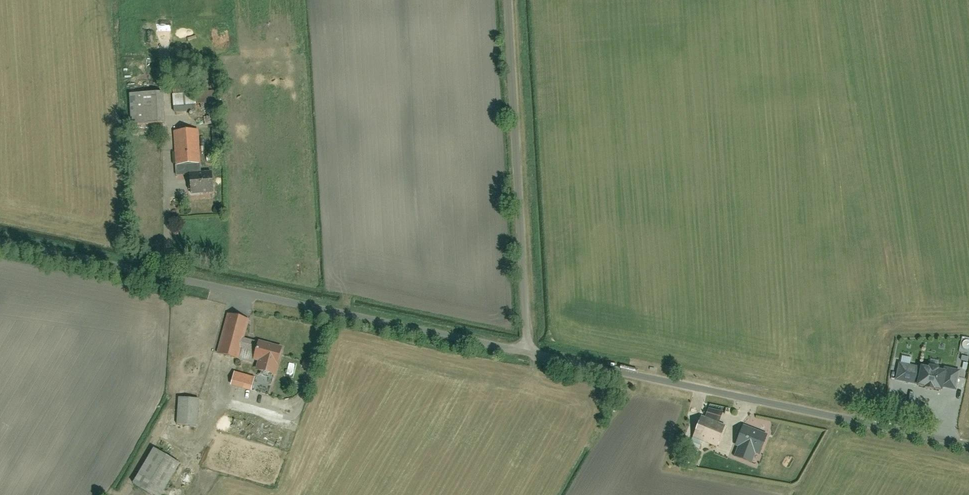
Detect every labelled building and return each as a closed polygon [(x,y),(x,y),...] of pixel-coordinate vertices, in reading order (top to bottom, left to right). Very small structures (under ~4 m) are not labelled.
[(175,82),(176,109),(194,108),(194,101),(215,100),(214,91),(194,92),(194,82),(175,82)] [(137,93),(139,123),(163,122),(161,92),(137,93)] [(200,130),(184,131),(186,180),(192,179),(192,193),(218,192),(217,177),(201,177),(200,130)] [(251,317),(235,313),(225,353),(257,360),(257,357),(283,363),(287,347),(246,338),(251,317)] [(193,435),(197,355),(180,355),(178,414),(155,412),(154,433),(193,435)] [(941,390),(945,372),(938,371),(940,362),(930,360),(928,369),(921,367),(921,368),(910,366),(911,358),(901,356),(896,380),(918,384),(918,385),(925,387),(925,388),(933,390),(933,389),(941,390)] [(254,392),(257,377),(236,373),(233,387),(254,392)] [(688,442),(713,453),(724,429),(699,418),(688,442)] [(751,452),(756,454),(764,435),(739,425),(731,442),(736,444),(728,459),(746,466),(751,452)] [(130,484),(148,494),(158,494),(177,465),(152,450),(130,484)]
